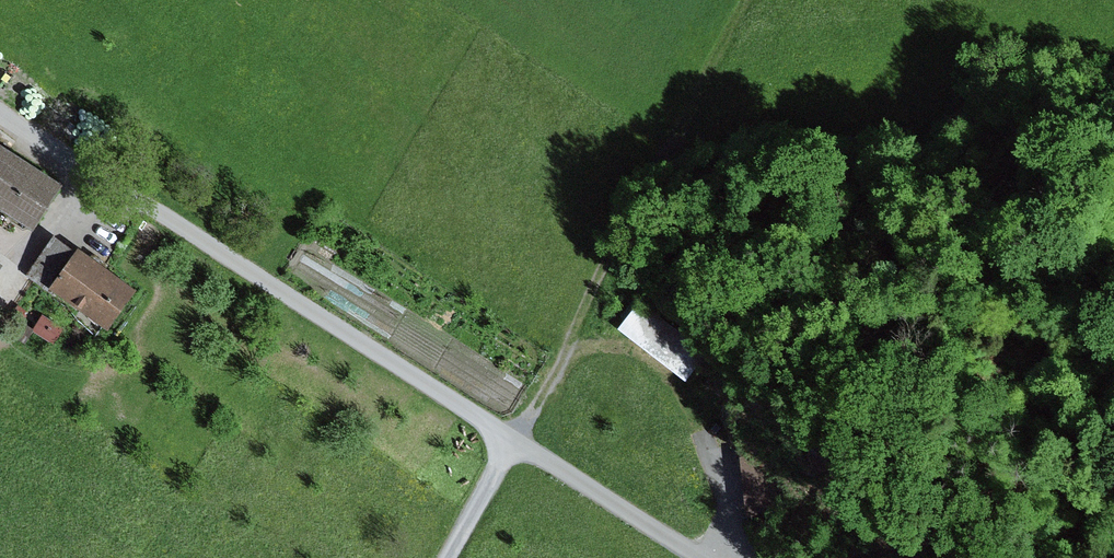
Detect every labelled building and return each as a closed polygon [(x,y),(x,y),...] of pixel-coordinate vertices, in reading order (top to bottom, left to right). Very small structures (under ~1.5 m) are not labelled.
[(30,234),(59,190),(0,152),(0,215),(30,234)] [(137,294),(76,250),(46,291),(107,335),(137,294)] [(12,268),(0,261),(0,286),(12,268)] [(648,295),(624,323),(689,381),(714,353),(648,295)]
